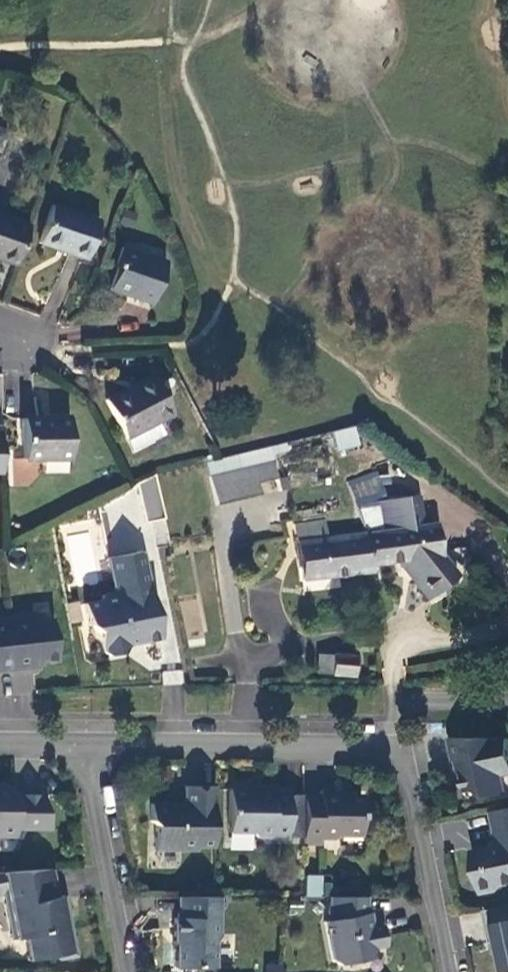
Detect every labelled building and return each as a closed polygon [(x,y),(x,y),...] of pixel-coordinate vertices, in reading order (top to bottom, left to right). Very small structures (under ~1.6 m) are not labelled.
[(98,221),(51,205),(38,243),(85,259),(98,221)] [(28,226),(0,216),(0,260),(14,265),(28,226)] [(150,304),(165,262),(121,247),(114,267),(117,268),(109,289),(150,304)] [(106,403),(124,438),(156,422),(172,414),(153,376),(131,387),(133,390),(106,403)] [(68,419),(21,419),(22,458),(39,458),(39,472),(68,472),(68,419)] [(162,434),(156,422),(124,438),(130,451),(162,434)] [(352,426),(330,431),(335,451),(357,446),(352,426)] [(271,461),(268,446),(204,462),(208,476),(271,461)] [(275,479),(271,461),(208,476),(215,506),(259,495),(256,484),(275,479)] [(149,521),(167,516),(154,476),(136,482),(149,521)] [(440,556),(435,523),(422,525),(417,495),(375,501),(380,531),(363,534),(367,566),(397,562),(405,573),(412,573),(430,596),(433,593),(441,594),(451,585),(452,578),(456,575),(440,556)] [(294,525),(295,542),(300,581),(368,572),(367,566),(363,534),(324,538),(322,520),(294,525)] [(125,645),(159,638),(149,587),(148,588),(141,552),(107,559),(114,594),(102,597),(98,602),(83,604),(87,626),(97,632),(101,652),(107,656),(121,653),(125,647),(125,645)] [(12,670),(32,668),(31,663),(55,660),(51,620),(34,622),(33,614),(6,618),(12,670)] [(12,670),(6,618),(0,618),(0,671),(12,670)] [(319,654),(317,673),(331,674),(332,655),(319,654)] [(354,676),(355,657),(332,655),(331,674),(354,676)] [(449,739),(454,763),(457,762),(459,773),(463,775),(466,792),(476,790),(488,798),(507,794),(504,775),(507,775),(507,739),(449,739)] [(196,850),(197,846),(213,847),(213,787),(183,787),(183,807),(169,806),(169,804),(150,804),(150,821),(155,826),(155,850),(196,850)] [(302,838),(303,820),(288,820),(288,795),(288,790),(271,790),(271,787),(252,787),(252,789),(228,789),(228,833),(251,833),(256,837),(269,838),(269,840),(287,840),(287,838),(302,838)] [(42,795),(4,795),(0,790),(0,838),(15,838),(15,831),(50,832),(42,795)] [(303,820),(302,838),(302,845),(320,845),(320,839),(334,839),(339,836),(359,836),(360,795),(336,795),(336,793),(319,793),(319,795),(303,795),(303,820)] [(303,820),(303,795),(288,795),(288,820),(303,820)] [(497,812),(503,840),(496,850),(493,848),(472,853),(481,894),(502,890),(501,881),(507,879),(507,809),(497,812)] [(497,812),(491,813),(496,841),(503,840),(497,812)] [(1,895),(10,940),(22,938),(27,961),(56,955),(58,960),(75,956),(70,929),(64,926),(63,917),(67,916),(63,895),(55,897),(49,869),(0,872),(0,890),(1,895)] [(319,877),(303,876),(302,896),(317,898),(319,877)] [(214,941),(218,937),(218,897),(176,897),(176,918),(172,918),(172,944),(175,944),(175,969),(214,969),(214,941)] [(365,898),(327,898),(327,913),(328,921),(323,923),(331,961),(338,966),(368,960),(373,952),(372,948),(384,946),(380,926),(368,928),(365,914),(365,898)] [(484,911),(491,943),(498,942),(504,971),(507,971),(507,906),(484,911)]
